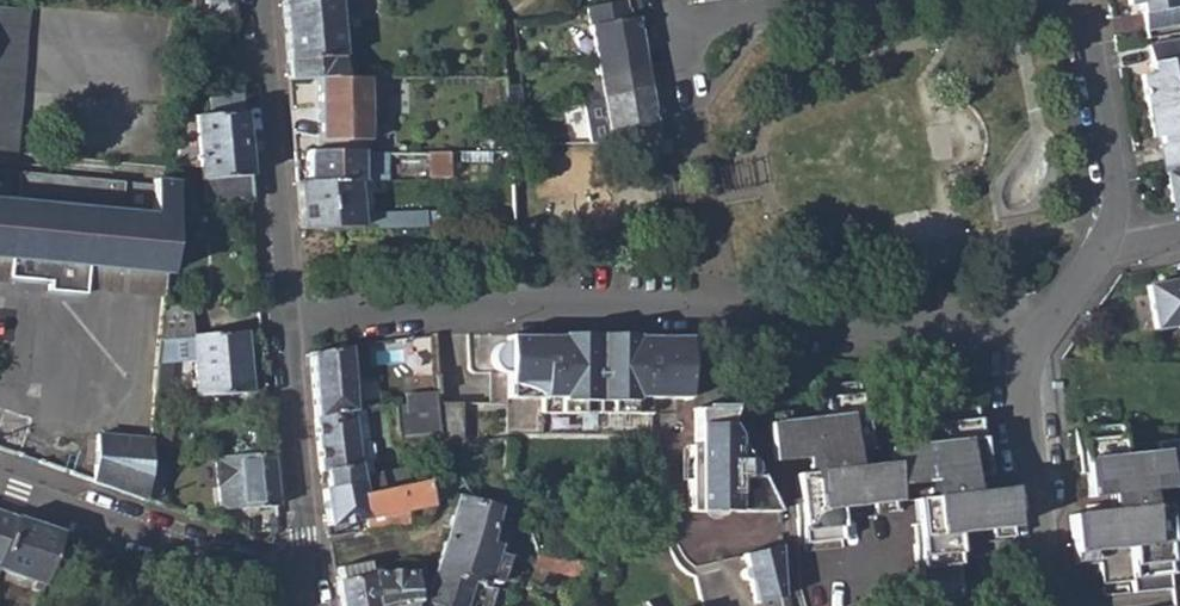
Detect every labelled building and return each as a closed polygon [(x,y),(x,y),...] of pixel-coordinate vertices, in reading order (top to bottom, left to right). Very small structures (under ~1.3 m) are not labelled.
[(289,77),(317,77),(343,77),(342,55),(339,54),(336,7),(335,0),(283,0),(289,77)] [(595,58),(641,51),(648,49),(645,33),(638,34),(635,16),(628,17),(625,0),(618,0),(586,5),(595,58)] [(1130,6),(1142,5),(1146,27),(1179,21),(1179,3),(1179,0),(1129,0),(1130,6)] [(12,153),(25,11),(0,9),(0,152),(12,153)] [(1150,45),(1154,72),(1143,75),(1148,106),(1179,100),(1179,39),(1150,45)] [(597,95),(603,94),(655,87),(652,73),(646,73),(641,51),(595,58),(599,80),(595,82),(597,95)] [(343,77),(317,77),(318,141),(365,139),(365,76),(343,77)] [(603,94),(609,141),(657,139),(652,108),(658,107),(655,87),(603,94)] [(208,115),(193,117),(194,131),(198,168),(201,205),(212,205),(213,210),(237,208),(237,202),(250,202),(240,88),(229,89),(229,96),(207,99),(208,115)] [(1148,106),(1153,135),(1166,133),(1167,142),(1162,144),(1165,163),(1179,160),(1179,100),(1148,106)] [(179,129),(175,166),(198,168),(194,131),(179,129)] [(359,151),(306,151),(307,180),(355,180),(359,180),(359,151)] [(372,151),(359,151),(359,180),(377,180),(377,166),(372,166),(372,151)] [(423,176),(448,176),(448,151),(422,151),(423,176)] [(1165,163),(1174,209),(1179,208),(1179,160),(1165,163)] [(7,260),(5,281),(46,285),(45,295),(82,298),(83,293),(85,269),(164,277),(173,181),(139,178),(138,183),(0,171),(0,260),(7,260)] [(355,180),(307,180),(295,180),(299,229),(358,226),(355,180)] [(371,217),(371,224),(423,222),(423,211),(373,213),(371,217)] [(85,269),(83,293),(162,301),(164,277),(85,269)] [(1150,288),(1159,330),(1179,326),(1179,282),(1150,288)] [(161,311),(158,341),(172,340),(192,338),(189,309),(161,311)] [(246,334),(192,338),(197,398),(251,394),(246,334)] [(545,413),(654,411),(654,399),(691,398),(691,366),(696,365),(694,337),(636,340),(636,336),(554,335),(554,340),(505,341),(505,344),(501,344),(497,346),(495,349),(493,352),(491,355),(491,359),(491,363),(493,366),(495,369),(497,371),(499,372),(501,373),(506,374),(507,401),(544,401),(545,413)] [(158,341),(153,393),(168,394),(172,340),(158,341)] [(347,346),(308,352),(314,416),(353,407),(347,346)] [(816,402),(761,407),(765,451),(841,444),(840,415),(855,413),(855,397),(867,396),(866,376),(853,377),(852,369),(814,372),(816,402)] [(989,445),(986,402),(949,404),(950,435),(915,438),(916,476),(975,470),(974,460),(983,459),(982,446),(989,445)] [(460,405),(436,405),(438,446),(461,442),(460,405)] [(353,407),(314,416),(319,470),(354,463),(358,463),(353,407)] [(724,424),(730,407),(704,407),(703,412),(695,412),(695,448),(686,448),(688,513),(775,509),(751,462),(724,424)] [(1122,420),(1079,424),(1082,468),(1089,468),(1089,481),(1106,480),(1107,491),(1090,492),(1091,500),(1085,500),(1085,508),(1074,509),(1079,559),(1102,557),(1104,578),(1135,576),(1135,587),(1118,589),(1119,605),(1179,605),(1179,462),(1178,446),(1126,450),(1122,420)] [(95,436),(91,483),(143,501),(145,478),(146,465),(148,442),(95,436)] [(11,454),(14,444),(0,439),(0,450),(11,454)] [(901,494),(898,455),(879,457),(879,449),(819,454),(819,461),(803,463),(804,487),(797,489),(794,594),(820,605),(883,605),(883,598),(963,594),(958,541),(1015,537),(1011,487),(990,488),(989,479),(934,483),(934,491),(901,494)] [(237,458),(219,460),(221,507),(228,513),(275,509),(271,455),(237,458)] [(146,465),(145,478),(164,480),(165,463),(146,465)] [(354,463),(319,470),(325,515),(326,523),(364,515),(360,492),(354,463)] [(360,492),(364,515),(367,527),(401,520),(399,508),(427,503),(461,484),(453,473),(360,492)] [(145,478),(143,501),(161,508),(164,480),(145,478)] [(457,498),(428,585),(423,601),(442,605),(465,605),(474,579),(483,581),(493,545),(490,544),(496,518),(493,516),(494,509),(457,498)] [(14,520),(0,514),(0,561),(14,520)] [(7,576),(33,584),(31,592),(37,594),(46,569),(58,535),(14,520),(0,561),(0,573),(7,576)] [(58,535),(46,569),(65,575),(77,542),(58,535)] [(779,583),(778,545),(747,554),(751,568),(746,569),(744,572),(744,576),(745,580),(748,583),(750,585),(754,585),(759,598),(725,605),(783,605),(779,583)] [(553,555),(550,570),(586,577),(589,562),(553,555)] [(415,598),(423,601),(428,585),(420,580),(418,566),(408,561),(371,560),(336,566),(338,579),(335,580),(339,605),(391,605),(416,601),(415,598)]
